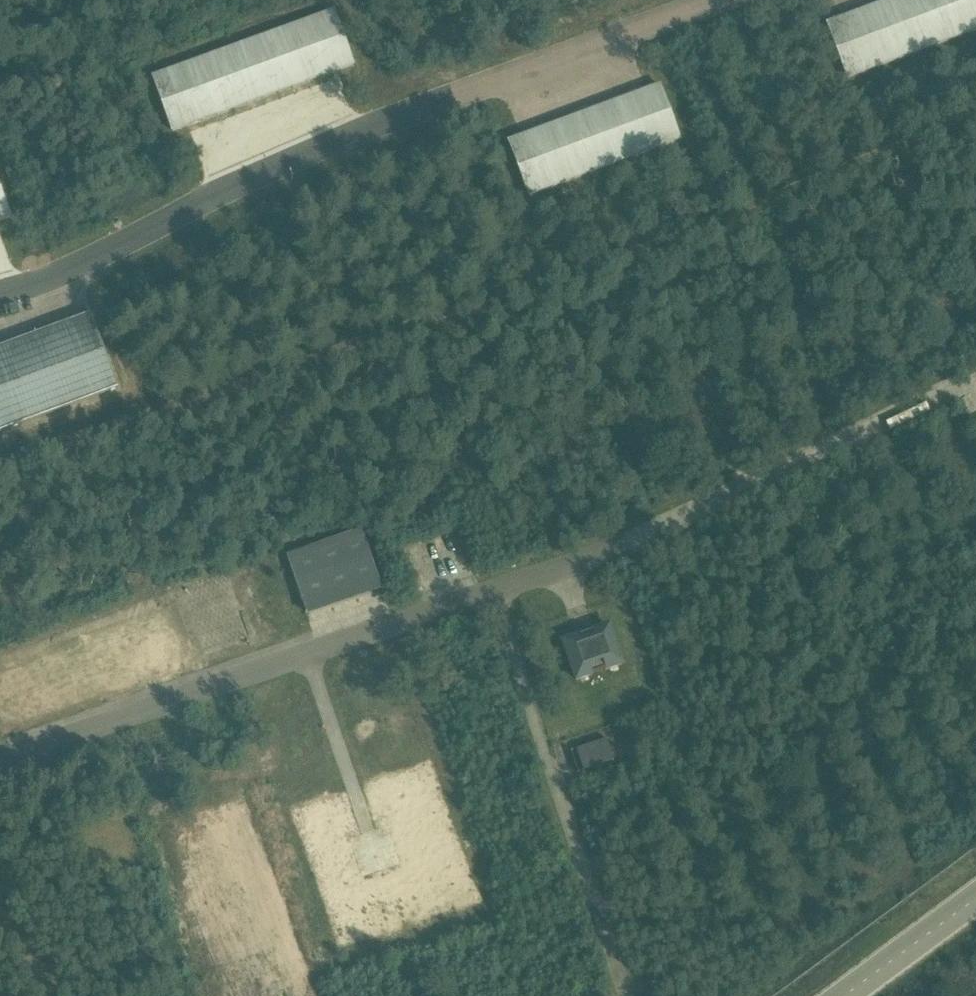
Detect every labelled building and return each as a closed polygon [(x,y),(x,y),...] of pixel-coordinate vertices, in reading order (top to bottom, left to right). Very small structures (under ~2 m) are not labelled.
[(827,25),(847,79),(975,31),(975,0),(894,0),(827,25)] [(173,132),(188,127),(354,66),(334,12),(153,78),(173,132)] [(660,86),(644,92),(509,142),(529,196),(680,141),(662,91),(663,91),(663,89),(661,90),(660,86)] [(11,217),(0,189),(0,222),(11,217)] [(92,315),(0,349),(0,433),(119,389),(92,315)] [(609,627),(596,631),(592,633),(594,639),(582,644),(580,637),(576,638),(563,643),(577,681),(593,675),(591,669),(603,664),(606,671),(623,665),(609,627)] [(583,771),(614,761),(607,740),(576,750),(583,771)]
